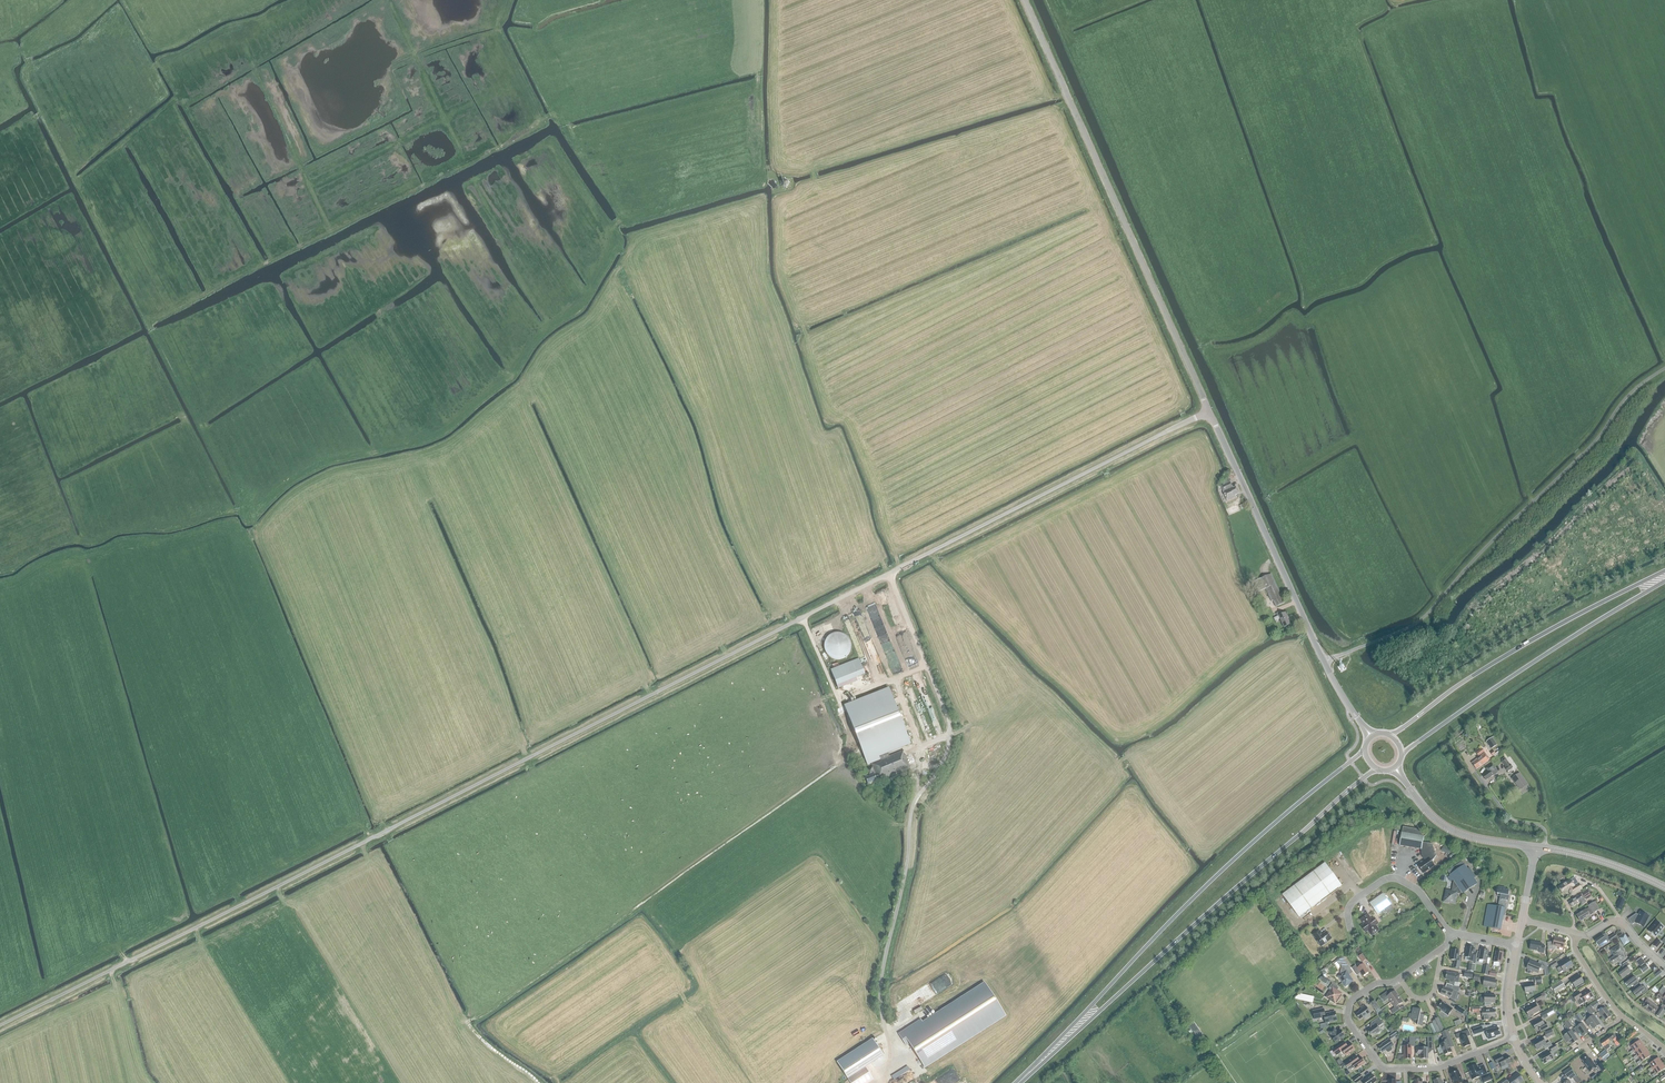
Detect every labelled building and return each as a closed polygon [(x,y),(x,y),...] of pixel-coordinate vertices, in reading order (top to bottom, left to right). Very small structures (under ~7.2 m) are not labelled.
[(1235,496),(1234,494),(1238,492),(1236,486),(1232,487),(1230,482),(1220,486),(1227,500),(1235,496)] [(1259,592),(1266,589),(1272,602),(1274,601),(1276,607),(1284,603),(1271,574),(1254,582),(1259,592)] [(860,630),(867,627),(861,610),(854,612),(857,620),(858,619),(859,621),(857,622),(860,630)] [(1279,616),(1283,625),(1290,622),(1285,613),(1282,614),(1281,612),(1277,614),(1278,617),(1279,616)] [(825,655),(845,662),(853,639),(838,634),(836,640),(831,638),(825,655)] [(859,659),(831,670),(837,685),(865,674),(859,659)] [(902,752),(889,757),(888,753),(881,756),(880,755),(910,743),(889,689),(844,706),(867,765),(870,764),(871,764),(872,768),(871,767),(865,770),(868,776),(864,778),(867,784),(868,784),(870,783),(876,781),(875,780),(880,778),(881,780),(910,769),(905,756),(904,756),(902,752)] [(1497,745),(1492,738),(1486,741),(1491,749),(1497,745)] [(1485,753),(1472,763),(1476,769),(1490,760),(1485,753)] [(1505,768),(1507,772),(1513,768),(1510,764),(1506,759),(1502,761),(1506,767),(1505,768)] [(1483,775),(1487,780),(1498,772),(1493,765),(1487,769),(1488,771),(1483,775)] [(1518,787),(1525,782),(1519,773),(1512,778),(1518,787)] [(1436,855),(1432,843),(1423,843),(1424,836),(1419,830),(1403,827),(1402,832),(1399,845),(1421,849),(1421,852),(1422,856),(1423,858),(1426,860),(1429,858),(1432,861),(1436,855)] [(1434,865),(1432,861),(1429,858),(1426,860),(1418,866),(1423,873),(1434,865)] [(1447,871),(1450,875),(1458,887),(1452,892),(1446,891),(1445,897),(1444,897),(1443,902),(1448,902),(1455,903),(1456,895),(1461,892),(1462,893),(1477,883),(1465,865),(1464,865),(1462,861),(1447,871)] [(1282,895),(1299,917),(1342,885),(1325,863),(1282,895)] [(1570,880),(1559,887),(1563,894),(1569,891),(1572,895),(1582,889),(1579,884),(1575,886),(1570,880)] [(1483,927),(1500,930),(1504,912),(1505,912),(1506,905),(1505,904),(1506,900),(1508,901),(1509,896),(1508,896),(1509,890),(1503,889),(1503,888),(1498,887),(1497,894),(1500,894),(1499,899),(1498,906),(1488,905),(1483,927)] [(1582,894),(1585,899),(1590,895),(1587,890),(1582,894)] [(1370,903),(1377,914),(1391,904),(1383,893),(1370,903)] [(1569,902),(1572,907),(1580,902),(1582,906),(1586,903),(1584,899),(1585,899),(1582,894),(1569,902)] [(1620,898),(1616,905),(1622,908),(1625,900),(1620,898)] [(1593,913),(1599,910),(1595,902),(1588,906),(1589,908),(1586,909),(1577,915),(1581,921),(1590,915),(1593,913)] [(1631,917),(1628,919),(1632,924),(1635,922),(1643,927),(1649,917),(1648,916),(1648,915),(1645,913),(1644,914),(1640,912),(1638,915),(1636,914),(1633,916),(1632,917),(1631,917)] [(1368,914),(1360,920),(1364,925),(1362,926),(1366,932),(1368,931),(1372,936),(1379,930),(1376,925),(1378,924),(1374,918),(1372,919),(1368,914)] [(1664,927),(1657,921),(1648,931),(1655,937),(1664,927)] [(1312,935),(1321,947),(1332,939),(1326,931),(1321,935),(1318,931),(1312,935)] [(1603,935),(1595,940),(1599,946),(1599,945),(1601,947),(1610,940),(1611,942),(1618,938),(1615,934),(1609,938),(1606,933),(1603,935)] [(1628,939),(1625,934),(1619,938),(1622,943),(1628,939)] [(1555,938),(1554,941),(1547,942),(1548,950),(1555,949),(1556,946),(1564,948),(1566,940),(1555,938)] [(1661,942),(1658,940),(1653,946),(1656,948),(1661,942)] [(1539,952),(1544,953),(1545,946),(1541,945),(1542,943),(1531,941),(1530,949),(1539,951),(1539,952)] [(1615,956),(1609,960),(1613,965),(1618,962),(1619,963),(1625,959),(1620,951),(1623,950),(1619,944),(1613,949),(1615,952),(1613,954),(1615,956)] [(1465,957),(1470,958),(1469,961),(1472,961),(1473,958),(1474,948),(1467,947),(1465,957)] [(1479,959),(1483,960),(1483,964),(1486,964),(1486,961),(1488,951),(1481,949),(1479,959)] [(1454,960),(1454,964),(1457,964),(1456,968),(1459,969),(1461,962),(1457,961),(1459,951),(1452,950),(1450,959),(1454,960)] [(1494,962),(1502,963),(1504,953),(1496,951),(1494,962)] [(1338,977),(1343,983),(1346,986),(1350,984),(1349,983),(1353,981),(1346,971),(1346,970),(1349,968),(1343,958),(1337,962),(1339,965),(1340,964),(1343,968),(1341,970),(1341,973),(1342,974),(1338,977)] [(1564,972),(1573,966),(1568,958),(1559,964),(1561,966),(1557,969),(1560,973),(1563,970),(1564,972)] [(1636,962),(1640,967),(1645,963),(1641,958),(1636,962)] [(1540,968),(1544,970),(1547,963),(1540,960),(1538,964),(1530,960),(1527,969),(1538,973),(1540,968)] [(1618,973),(1622,978),(1631,972),(1627,967),(1629,965),(1627,963),(1622,967),(1624,969),(1618,973)] [(1357,975),(1360,973),(1363,976),(1369,972),(1364,964),(1357,968),(1356,965),(1352,968),(1357,975)] [(1649,968),(1645,964),(1639,968),(1643,973),(1649,968)] [(1450,980),(1449,982),(1450,983),(1451,984),(1454,985),(1455,982),(1458,982),(1460,974),(1451,972),(1451,973),(1447,972),(1445,979),(1450,980)] [(1571,981),(1575,987),(1584,981),(1580,975),(1571,981)] [(1638,981),(1634,976),(1625,982),(1629,988),(1633,985),(1634,987),(1639,983),(1637,981),(1638,981)] [(1321,981),(1328,986),(1330,983),(1322,977),(1320,978),(1319,979),(1321,981)] [(1488,986),(1495,987),(1497,980),(1485,978),(1483,986),(1487,987),(1488,986)] [(1552,987),(1556,993),(1565,987),(1561,981),(1552,987)] [(909,1043),(924,1067),(1005,1015),(985,983),(923,1023),(921,1019),(898,1034),(906,1046),(909,1043)] [(1525,992),(1535,991),(1534,983),(1524,985),(1525,992)] [(1326,997),(1336,1003),(1340,997),(1340,998),(1342,995),(1337,991),(1339,988),(1332,984),(1329,989),(1331,990),(1326,997)] [(1460,988),(1453,985),(1451,990),(1443,987),(1441,994),(1450,997),(1450,998),(1454,1000),(1457,992),(1458,992),(1460,988)] [(1642,995),(1648,991),(1644,986),(1643,987),(1641,985),(1632,992),(1636,997),(1641,994),(1642,995)] [(1573,995),(1576,1001),(1579,1005),(1593,996),(1589,990),(1581,995),(1579,991),(1573,995)] [(1380,996),(1384,1002),(1388,999),(1391,1002),(1399,996),(1395,991),(1389,995),(1387,992),(1380,996)] [(1662,1002),(1664,999),(1664,992),(1663,995),(1660,993),(1656,997),(1662,1002)] [(1495,1003),(1495,995),(1485,995),(1484,1002),(1485,1002),(1485,1005),(1484,1005),(1491,1005),(1491,1002),(1495,1003)] [(1403,1002),(1399,996),(1391,1002),(1395,1008),(1391,1011),(1393,1014),(1399,1009),(1397,1006),(1403,1002)] [(1644,1007),(1654,1014),(1659,1008),(1647,999),(1643,1005),(1644,1007)] [(1371,1003),(1376,1010),(1380,1008),(1375,1001),(1371,1003)] [(1661,1019),(1664,1013),(1664,1001),(1656,1015),(1661,1019)] [(1441,1010),(1448,1015),(1453,1009),(1446,1004),(1442,1002),(1438,1007),(1442,1010),(1441,1010)] [(1533,1014),(1539,1011),(1535,1003),(1529,1007),(1529,1008),(1525,1010),(1529,1016),(1530,1015),(1533,1014)] [(1595,1012),(1590,1005),(1585,1009),(1587,1011),(1590,1016),(1595,1012)] [(1362,1010),(1356,1014),(1360,1019),(1363,1017),(1364,1018),(1371,1013),(1366,1006),(1362,1010)] [(1456,1010),(1463,1015),(1465,1010),(1458,1006),(1456,1010)] [(1599,1012),(1605,1020),(1611,1016),(1605,1007),(1599,1012)] [(1413,1020),(1414,1023),(1418,1023),(1417,1025),(1418,1025),(1418,1024),(1422,1025),(1424,1015),(1420,1014),(1421,1009),(1421,1010),(1413,1008),(1412,1014),(1410,1014),(1409,1018),(1413,1019),(1413,1020)] [(1540,1014),(1543,1019),(1555,1013),(1552,1008),(1540,1014)] [(1324,1017),(1326,1023),(1337,1021),(1335,1011),(1325,1014),(1324,1009),(1313,1011),(1315,1019),(1324,1017)] [(1491,1009),(1480,1010),(1481,1014),(1482,1014),(1483,1018),(1483,1020),(1489,1020),(1488,1017),(1491,1017),(1491,1016),(1495,1016),(1495,1010),(1491,1010),(1491,1009)] [(1579,1013),(1574,1016),(1579,1023),(1584,1020),(1579,1013)] [(1591,1025),(1594,1029),(1600,1024),(1593,1015),(1587,1019),(1587,1020),(1585,1021),(1589,1026),(1591,1025)] [(1380,1031),(1381,1030),(1378,1027),(1383,1023),(1379,1017),(1371,1022),(1374,1026),(1368,1031),(1372,1037),(1377,1033),(1377,1034),(1379,1034),(1381,1032),(1381,1031),(1380,1031)] [(1444,1030),(1438,1018),(1435,1019),(1436,1020),(1432,1021),(1437,1033),(1444,1030)] [(1532,1023),(1536,1030),(1540,1028),(1542,1031),(1549,1027),(1546,1023),(1544,1024),(1541,1018),(1532,1023)] [(1572,1027),(1567,1020),(1563,1023),(1568,1030),(1572,1027)] [(1589,1032),(1582,1023),(1574,1029),(1578,1034),(1580,1033),(1583,1036),(1589,1032)] [(1473,1029),(1474,1035),(1484,1032),(1482,1026),(1473,1029)] [(1198,1029),(1204,1037),(1207,1035),(1201,1027),(1198,1029)] [(1331,1036),(1335,1043),(1345,1036),(1341,1030),(1337,1032),(1334,1028),(1328,1032),(1331,1036)] [(1486,1030),(1489,1039),(1495,1037),(1495,1036),(1500,1034),(1498,1028),(1493,1029),(1493,1028),(1486,1030)] [(1204,1038),(1198,1029),(1193,1032),(1199,1041),(1204,1038)] [(1389,1035),(1392,1039),(1398,1034),(1395,1030),(1389,1035)] [(1444,1043),(1440,1044),(1445,1055),(1452,1052),(1450,1048),(1454,1046),(1448,1030),(1442,1032),(1444,1037),(1442,1038),(1443,1041),(1444,1043)] [(1471,1035),(1468,1030),(1456,1035),(1457,1039),(1460,1038),(1463,1047),(1470,1045),(1467,1037),(1471,1035)] [(1544,1033),(1547,1038),(1554,1035),(1552,1030),(1544,1033)] [(1569,1040),(1572,1044),(1578,1040),(1571,1031),(1563,1037),(1566,1042),(1569,1040)] [(1619,1040),(1613,1033),(1598,1044),(1601,1048),(1603,1046),(1604,1047),(1606,1050),(1610,1047),(1608,1044),(1614,1039),(1616,1042),(1615,1043),(1617,1046),(1622,1042),(1620,1039),(1619,1040)] [(1533,1042),(1537,1050),(1547,1044),(1542,1037),(1533,1042)] [(873,1039),(837,1062),(848,1078),(883,1056),(873,1039)] [(1382,1052),(1385,1050),(1387,1053),(1389,1053),(1392,1051),(1392,1049),(1391,1047),(1394,1045),(1389,1039),(1382,1044),(1382,1045),(1379,1047),(1382,1052)] [(1644,1046),(1640,1040),(1631,1046),(1633,1050),(1630,1052),(1631,1054),(1635,1052),(1644,1046)] [(1336,1055),(1342,1051),(1345,1056),(1355,1049),(1350,1043),(1347,1045),(1344,1042),(1332,1050),(1336,1055)] [(1417,1054),(1420,1054),(1421,1059),(1428,1058),(1428,1051),(1432,1050),(1432,1042),(1428,1042),(1428,1048),(1420,1048),(1417,1048),(1417,1054)] [(1549,1048),(1552,1053),(1558,1049),(1555,1044),(1549,1048)] [(1404,1054),(1404,1059),(1411,1059),(1411,1054),(1412,1054),(1411,1046),(1404,1046),(1404,1054)] [(1647,1051),(1644,1046),(1635,1052),(1637,1055),(1633,1057),(1635,1060),(1638,1057),(1647,1051)] [(1638,1057),(1640,1060),(1637,1063),(1638,1065),(1642,1062),(1651,1056),(1647,1051),(1638,1057)] [(1541,1057),(1544,1064),(1553,1059),(1549,1052),(1541,1057)] [(1356,1055),(1345,1063),(1346,1065),(1348,1068),(1352,1065),(1356,1070),(1365,1063),(1361,1057),(1358,1059),(1356,1055)] [(1497,1064),(1499,1062),(1503,1069),(1504,1069),(1507,1067),(1508,1066),(1506,1064),(1511,1062),(1508,1055),(1501,1059),(1499,1056),(1494,1059),(1497,1064)] [(1588,1056),(1582,1060),(1584,1063),(1590,1072),(1595,1069),(1596,1071),(1600,1068),(1603,1072),(1607,1069),(1602,1063),(1597,1067),(1590,1058),(1590,1059),(1588,1056)] [(1663,1063),(1659,1057),(1649,1063),(1652,1067),(1648,1069),(1650,1072),(1653,1069),(1663,1063)] [(1655,1072),(1652,1075),(1653,1077),(1657,1074),(1664,1069),(1664,1067),(1663,1063),(1653,1069),(1655,1072)] [(1471,1073),(1470,1074),(1472,1080),(1481,1076),(1484,1082),(1493,1079),(1490,1073),(1487,1074),(1484,1065),(1478,1067),(1477,1065),(1468,1068),(1471,1073)] [(907,1066),(891,1076),(894,1080),(910,1069),(907,1066)] [(851,1082),(867,1082),(873,1079),(866,1068),(848,1079),(851,1082)] [(1563,1073),(1567,1079),(1574,1074),(1571,1068),(1563,1073)] [(1454,1082),(1463,1082),(1459,1071),(1450,1074),(1454,1082)] [(1508,1080),(1507,1081),(1505,1078),(1498,1082),(1508,1082),(1510,1082),(1511,1082),(1519,1082),(1523,1080),(1518,1073),(1512,1077),(1508,1080)] [(1355,1082),(1357,1082),(1364,1078),(1361,1074),(1353,1080),(1355,1082)] [(1369,1077),(1362,1082),(1363,1082),(1373,1082),(1377,1081),(1373,1075),(1369,1077)]
